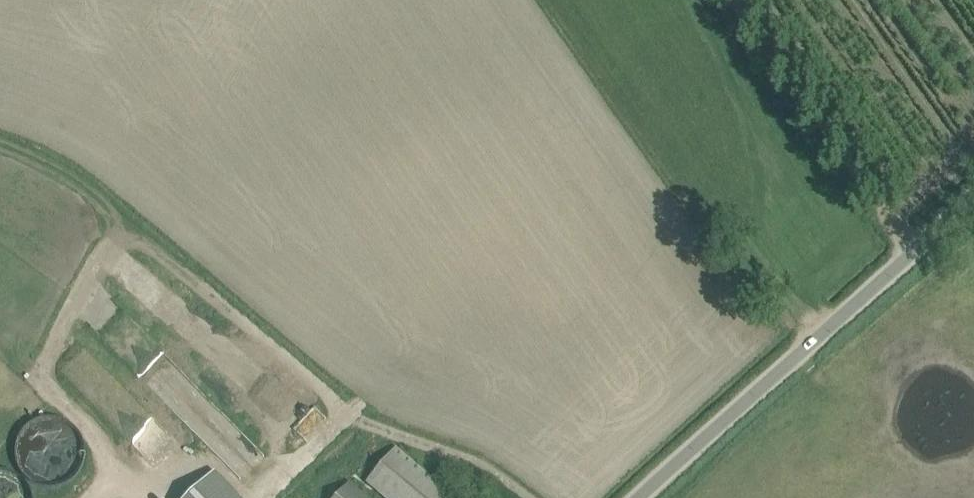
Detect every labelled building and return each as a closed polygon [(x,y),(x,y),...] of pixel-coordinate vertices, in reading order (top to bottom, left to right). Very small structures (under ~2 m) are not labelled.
[(77,485),(87,427),(35,418),(27,462),(45,465),(43,479),(77,485)] [(443,489),(393,447),(365,481),(385,497),(453,497),(443,489)] [(213,472),(186,497),(237,497),(213,472)] [(35,481),(0,474),(0,497),(31,497),(35,481)] [(349,481),(335,497),(368,497),(349,481)]
